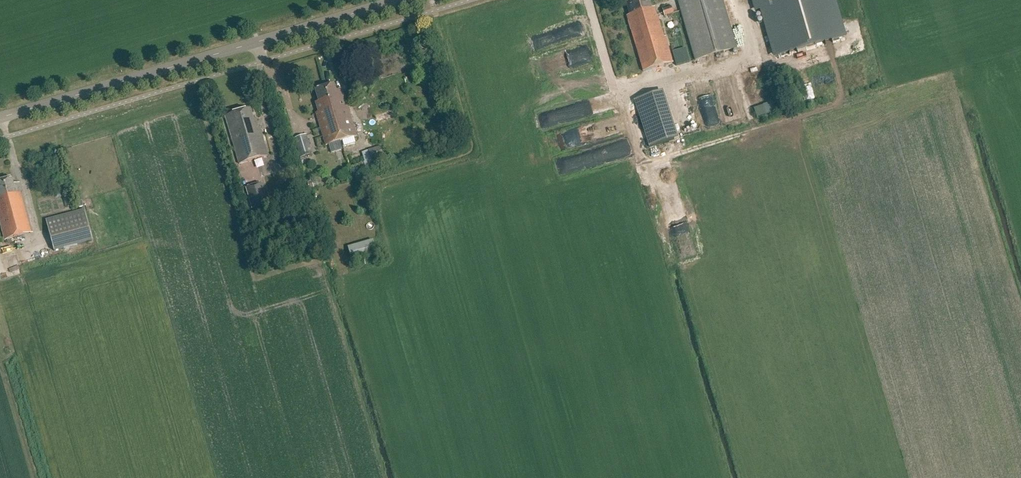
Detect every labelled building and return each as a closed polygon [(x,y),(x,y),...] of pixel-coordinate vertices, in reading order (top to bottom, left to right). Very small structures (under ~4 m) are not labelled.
[(673,63),(672,59),(665,38),(664,38),(658,16),(657,17),(654,8),(652,9),(649,0),(638,0),(626,3),(630,16),(627,16),(643,72),(666,66),(673,63)] [(678,2),(695,61),(736,49),(722,0),(683,0),(678,2)] [(759,11),(773,59),(780,57),(782,56),(783,56),(784,56),(847,37),(836,0),(756,0),(759,11)] [(664,17),(673,14),(671,7),(662,10),(664,17)] [(690,63),(686,49),(672,53),(674,58),(676,67),(687,64),(690,63)] [(807,85),(809,97),(814,96),(811,78),(805,79),(806,85),(807,85)] [(341,142),(342,141),(343,146),(356,142),(355,138),(357,137),(342,90),(336,92),(334,85),(325,88),(329,100),(341,142)] [(326,146),(341,142),(329,100),(325,88),(315,91),(319,103),(316,104),(319,113),(316,114),(322,132),(326,146)] [(634,101),(649,148),(679,139),(664,91),(634,101)] [(774,100),(755,106),(759,117),(777,110),(774,100)] [(254,121),(250,109),(225,117),(239,165),(268,156),(260,128),(259,129),(256,120),(254,121)] [(383,113),(385,121),(395,117),(393,110),(383,113)] [(306,136),(294,140),(299,159),(312,155),(306,136)] [(380,147),(370,150),(373,161),(383,158),(380,147)] [(354,168),(356,176),(365,174),(362,166),(354,168)] [(12,179),(0,183),(0,222),(5,241),(33,233),(19,184),(14,185),(12,179)] [(246,188),(252,210),(268,205),(262,183),(246,188)] [(84,210),(46,221),(54,252),(93,241),(84,210)] [(372,241),(347,248),(351,263),(376,256),(372,241)]
